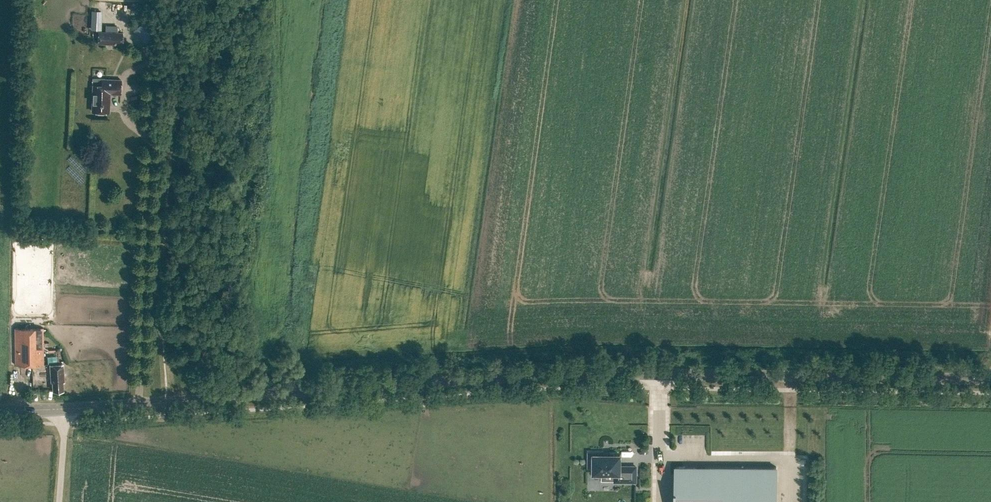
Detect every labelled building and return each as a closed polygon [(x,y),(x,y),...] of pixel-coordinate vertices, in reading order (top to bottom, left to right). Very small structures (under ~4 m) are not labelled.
[(100,29),(101,10),(90,9),(89,29),(100,29)] [(144,41),(157,30),(145,17),(132,29),(144,41)] [(123,31),(98,30),(98,43),(122,44),(123,31)] [(105,85),(93,85),(92,111),(109,111),(109,93),(120,94),(121,80),(105,79),(105,85)] [(15,328),(15,366),(43,366),(43,329),(15,328)] [(63,366),(50,367),(50,379),(52,381),(52,392),(62,392),(61,384),(63,384),(63,366)] [(604,453),(589,452),(588,467),(593,467),(593,473),(615,473),(615,481),(636,481),(636,466),(620,466),(620,454),(604,454),(604,453)] [(676,466),(675,501),(776,501),(776,467),(676,466)]
